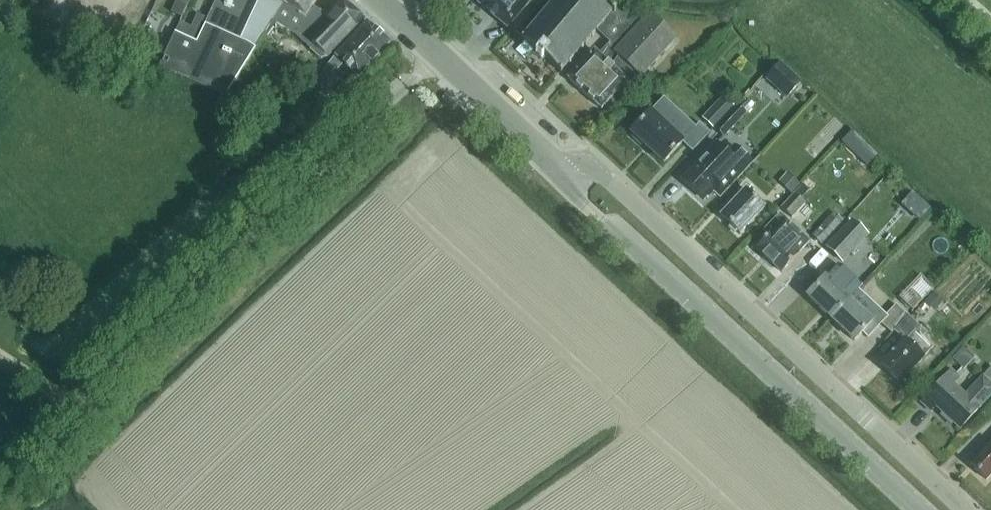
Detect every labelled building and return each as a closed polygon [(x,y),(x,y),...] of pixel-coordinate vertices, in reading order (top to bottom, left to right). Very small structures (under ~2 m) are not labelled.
[(197,43),(175,32),(158,68),(225,96),(272,21),(285,0),(216,0),(197,43)] [(272,21),(294,35),(318,10),(312,6),(316,0),(285,0),(272,21)] [(364,19),(340,0),(339,0),(327,15),(318,10),(294,35),(321,59),(327,57),(364,19)] [(507,28),(531,0),(474,0),(507,28)] [(523,38),(521,40),(561,73),(562,72),(562,71),(597,31),(615,10),(614,10),(603,0),(556,0),(523,38)] [(597,31),(611,44),(599,56),(594,51),(569,78),(568,78),(568,79),(601,110),(602,109),(602,108),(627,81),(636,73),(640,77),(676,39),(650,16),(640,27),(617,7),(614,10),(615,10),(597,31)] [(341,77),(336,72),(343,64),(359,77),(391,43),(367,22),(335,56),(324,70),(313,83),(321,90),(326,94),(341,77)] [(798,82),(778,63),(764,77),(785,97),(798,82)] [(314,64),(305,75),(313,81),(322,70),(314,64)] [(650,112),(631,132),(634,135),(632,137),(641,145),(643,143),(664,163),(682,143),(692,152),(710,133),(700,124),(696,128),(677,110),(673,114),(660,103),(665,98),(664,97),(650,112)] [(722,97),(702,118),(713,129),(734,108),(722,97)] [(738,121),(730,113),(714,130),(722,137),(738,121)] [(753,163),(734,146),(727,153),(717,143),(704,157),(704,156),(682,180),(704,200),(706,197),(708,199),(713,193),(711,192),(712,191),(720,198),(753,163)] [(787,172),(779,181),(792,193),(800,184),(787,172)] [(721,216),(740,233),(765,207),(746,189),(721,216)] [(781,209),(792,218),(805,203),(795,194),(781,209)] [(756,248),(782,272),(799,254),(798,253),(805,247),(810,242),(808,240),(780,214),(769,226),(773,230),(756,248)] [(851,216),(827,242),(839,254),(863,227),(851,216)] [(812,254),(834,230),(824,222),(808,240),(810,242),(805,247),(812,254)] [(873,250),(864,260),(875,270),(884,260),(873,250)] [(836,267),(825,278),(807,296),(831,318),(857,290),(862,285),(862,284),(860,286),(855,281),(853,282),(836,267)] [(912,310),(923,298),(908,284),(897,296),(912,310)] [(868,336),(881,323),(891,333),(893,330),(908,315),(896,304),(885,316),(857,290),(831,318),(854,341),(863,332),(868,336)] [(934,311),(943,301),(934,293),(925,303),(934,311)] [(880,365),(900,383),(934,347),(916,330),(919,326),(908,315),(893,330),(903,340),(880,365)] [(963,348),(952,359),(964,370),(974,359),(963,348)] [(953,384),(959,378),(951,370),(921,402),(931,412),(935,406),(960,429),(990,395),(990,384),(983,377),(965,395),(953,384)] [(986,480),(990,475),(990,442),(970,464),(986,480)]
